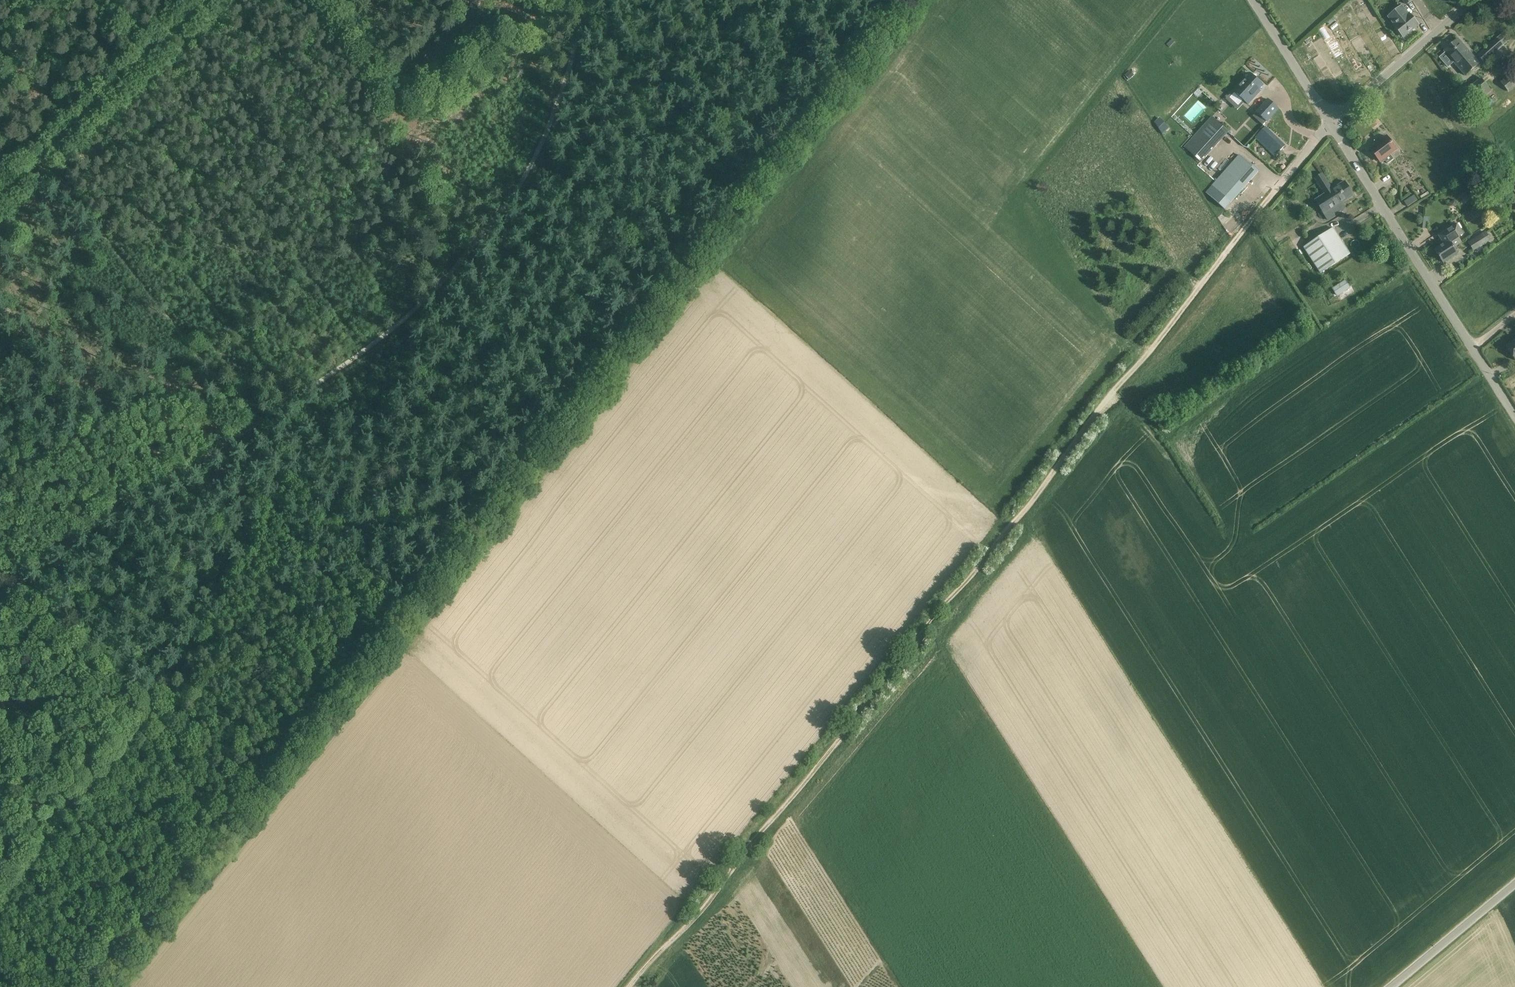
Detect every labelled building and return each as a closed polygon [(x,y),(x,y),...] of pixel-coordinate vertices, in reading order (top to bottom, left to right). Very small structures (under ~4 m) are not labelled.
[(1388,17),(1395,25),(1394,25),(1404,37),(1418,25),(1408,14),(1401,6),(1388,17)] [(1501,34),(1477,56),(1484,63),(1508,42),(1510,41),(1503,33),(1501,34)] [(1440,57),(1439,57),(1448,67),(1454,62),(1465,76),(1479,63),(1458,39),(1444,51),(1445,52),(1440,57)] [(1134,75),(1130,71),(1125,75),(1129,80),(1134,75)] [(1246,80),(1235,92),(1237,94),(1248,104),(1255,97),(1254,95),(1263,85),(1257,79),(1257,74),(1251,74),(1246,74),(1246,80)] [(1514,85),(1514,79),(1511,74),(1501,83),(1508,91),(1514,85)] [(1481,78),(1464,92),(1474,105),(1491,91),(1481,78)] [(1257,112),(1253,116),(1263,125),(1267,121),(1279,109),(1268,99),(1257,112)] [(1374,114),(1367,119),(1372,126),(1379,121),(1374,114)] [(1154,121),(1162,133),(1169,126),(1159,116),(1154,121)] [(1201,162),(1229,132),(1212,117),(1185,147),(1201,162)] [(1285,145),(1266,126),(1255,138),(1274,156),(1285,145)] [(1380,162),(1397,149),(1387,136),(1370,149),(1380,162)] [(1258,173),(1238,156),(1212,185),(1206,192),(1225,209),(1231,202),(1232,203),(1258,173)] [(1303,166),(1311,174),(1318,168),(1311,159),(1303,166)] [(1324,194),(1315,200),(1325,215),(1324,215),(1328,221),(1343,212),(1339,205),(1354,196),(1345,181),(1333,189),(1323,173),(1314,178),(1324,194)] [(1461,243),(1458,237),(1463,234),(1457,224),(1439,236),(1444,244),(1435,250),(1443,263),(1457,254),(1453,248),(1461,243)] [(1351,254),(1334,227),(1303,247),(1321,274),(1351,254)] [(1486,232),(1469,243),(1474,251),(1491,240),(1486,232)] [(1300,235),(1290,242),(1294,248),(1304,241),(1300,235)] [(1332,288),(1337,295),(1350,286),(1346,279),(1332,288)] [(1506,345),(1514,358),(1514,339),(1506,345)]
